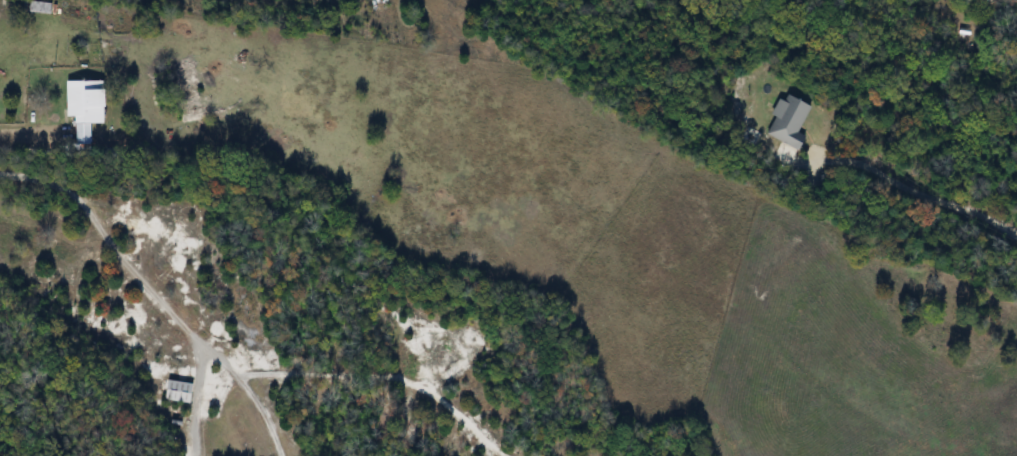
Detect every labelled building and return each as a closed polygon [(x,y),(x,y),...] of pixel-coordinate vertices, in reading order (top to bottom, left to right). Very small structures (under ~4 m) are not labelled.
[(53,3),(32,3),(32,14),(53,14),(53,3)] [(93,147),(92,125),(108,124),(108,81),(68,82),(68,117),(77,117),(77,147),(93,147)] [(767,137),(802,151),(808,137),(802,135),(813,105),(783,94),(767,137)] [(192,405),(196,385),(171,381),(167,401),(192,405)]
